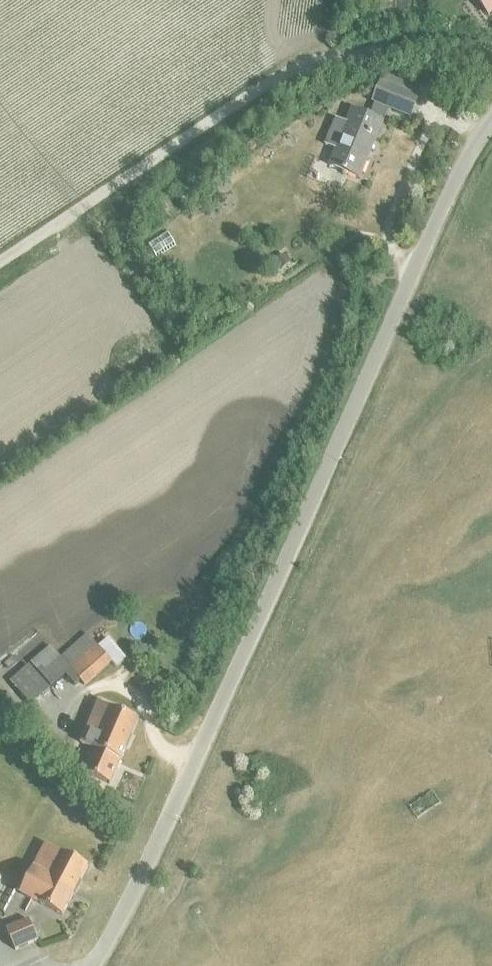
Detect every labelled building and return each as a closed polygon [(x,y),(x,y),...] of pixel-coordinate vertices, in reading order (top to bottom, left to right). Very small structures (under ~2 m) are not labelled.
[(488,15),(491,12),(491,0),(477,0),(488,15)] [(373,102),(410,117),(418,99),(380,84),(373,102)] [(324,145),(336,150),(329,166),(360,179),(360,178),(360,177),(381,124),(382,124),(382,123),(352,111),(346,124),(335,120),(324,145)] [(148,246),(154,256),(174,244),(168,234),(148,246)] [(285,255),(276,262),(282,270),(291,263),(285,255)] [(30,664),(51,687),(65,676),(75,686),(80,681),(84,686),(111,662),(98,647),(86,635),(60,658),(50,647),(30,664)] [(49,690),(28,666),(9,682),(30,706),(49,690)] [(80,744),(93,750),(83,773),(109,784),(137,721),(98,704),(80,744)] [(50,747),(45,756),(55,761),(59,752),(50,747)] [(19,894),(61,916),(87,866),(46,844),(19,894)] [(6,931),(15,951),(37,940),(28,920),(6,931)]
